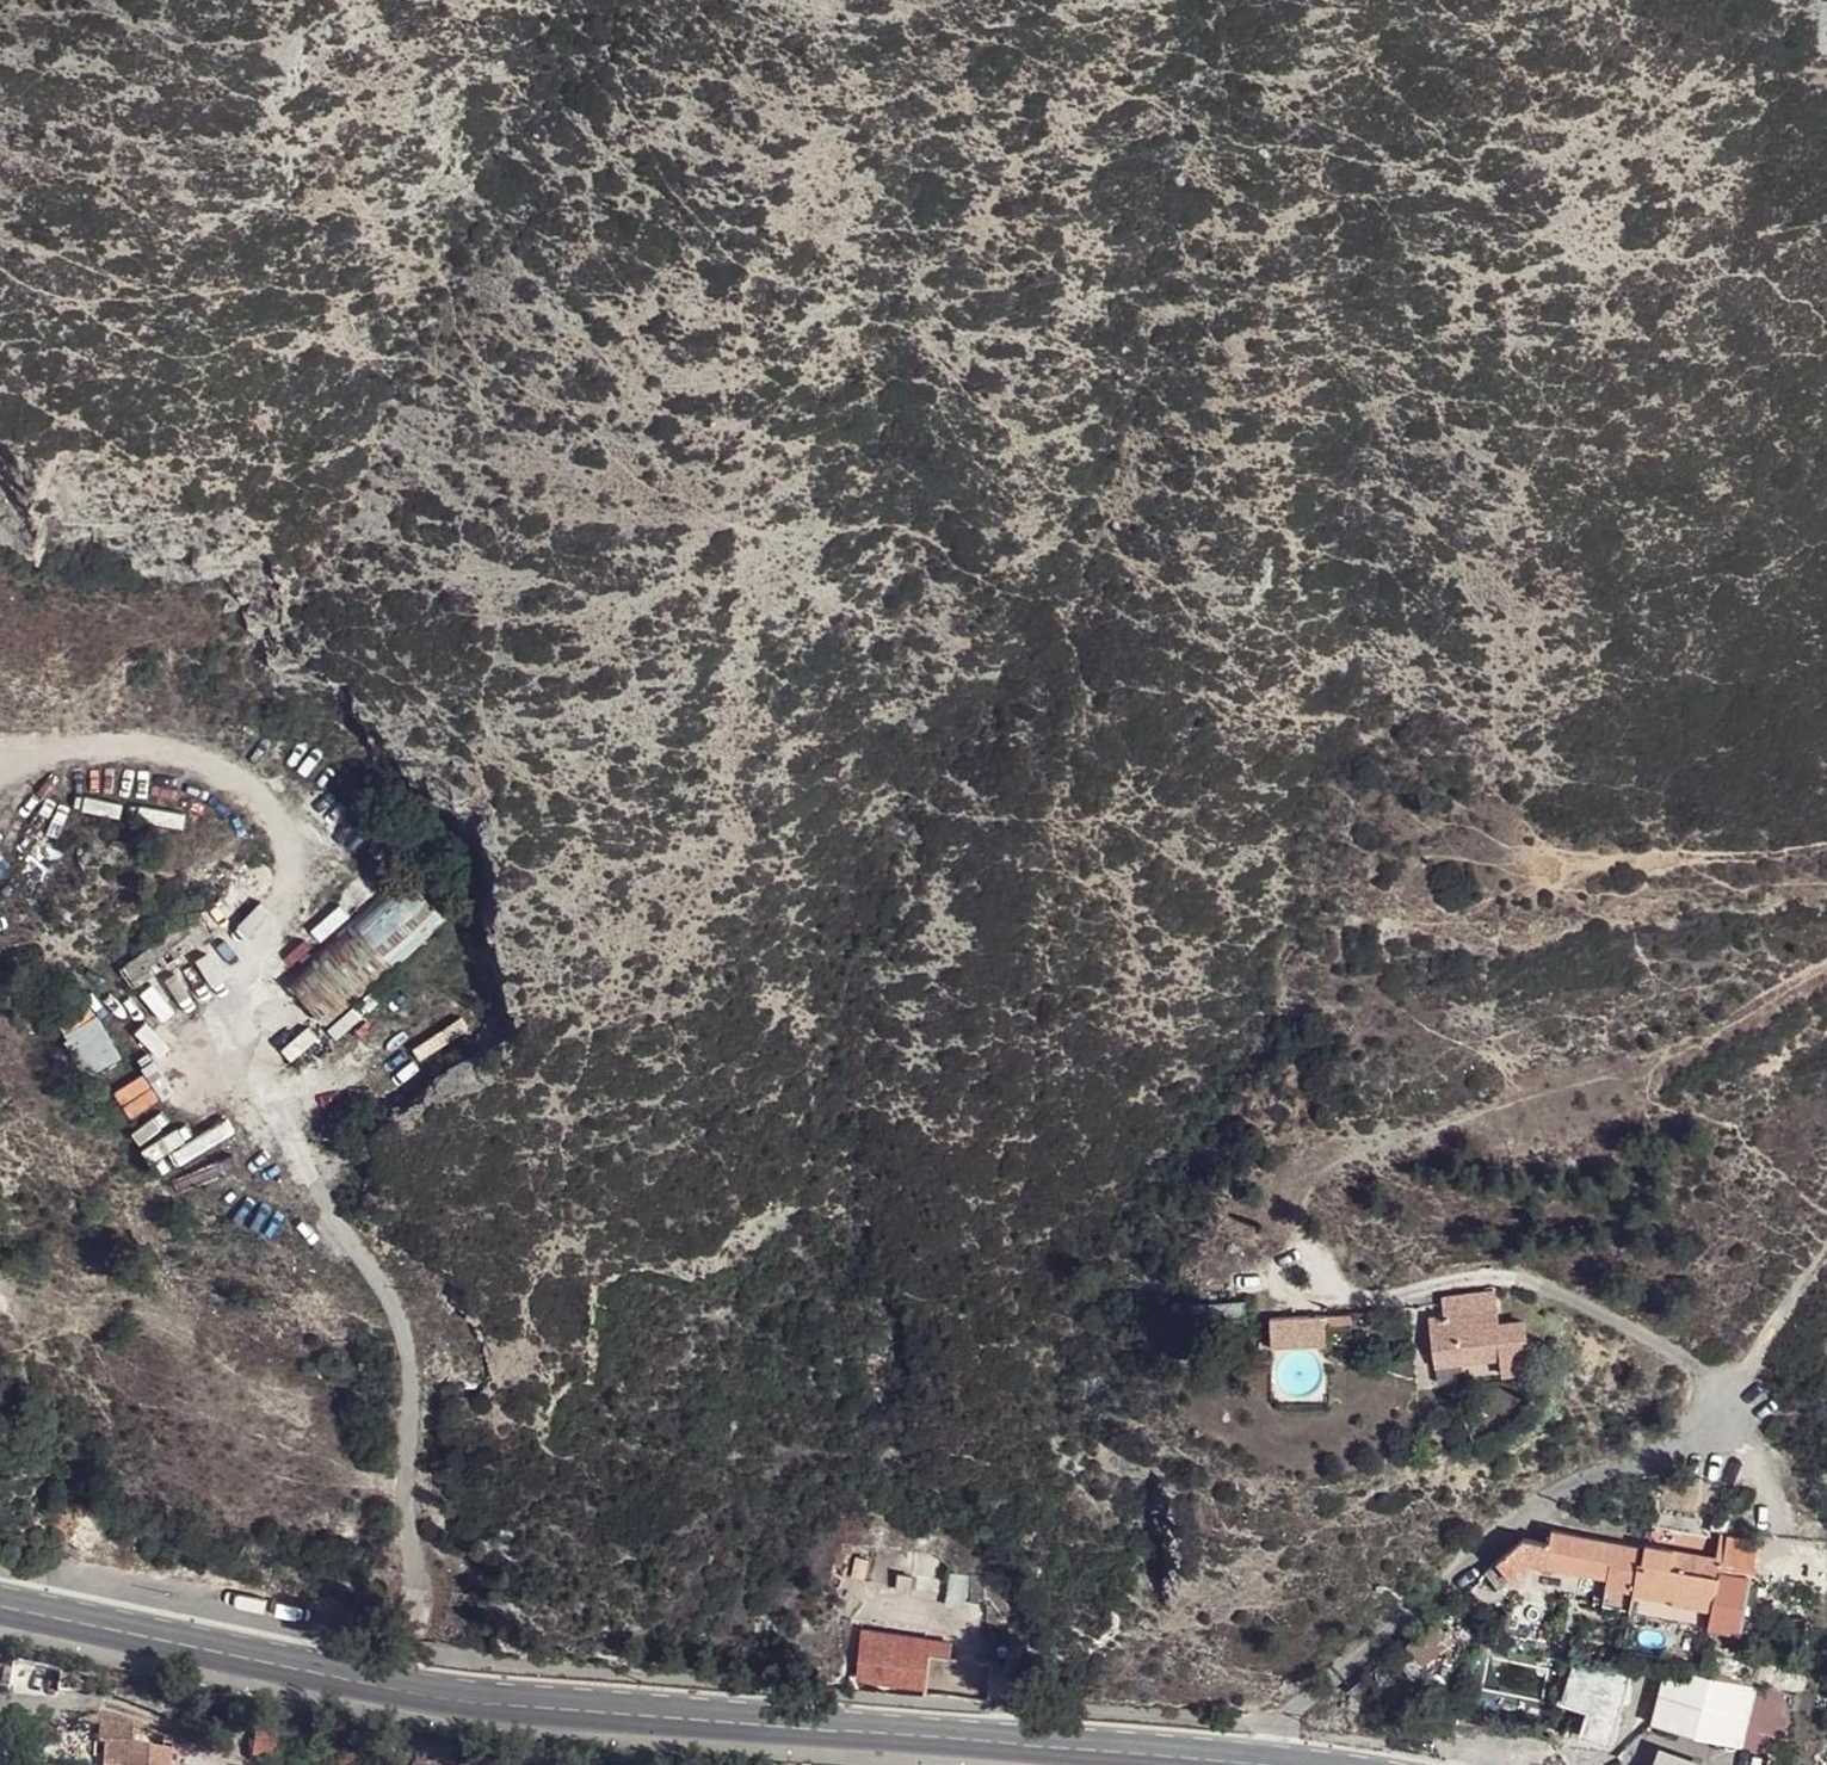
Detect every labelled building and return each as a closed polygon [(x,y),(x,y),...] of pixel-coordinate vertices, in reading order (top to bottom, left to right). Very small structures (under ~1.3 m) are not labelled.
[(289,972),(333,1021),(446,919),(402,871),(289,972)] [(99,1009),(66,1026),(87,1068),(120,1051),(99,1009)] [(1465,1286),(1468,1302),(1497,1299),(1497,1282),(1465,1286)] [(1438,1354),(1502,1348),(1501,1316),(1497,1299),(1468,1302),(1435,1306),(1438,1354)] [(1264,1341),(1323,1340),(1323,1307),(1264,1308),(1264,1341)] [(1530,1312),(1501,1316),(1502,1348),(1502,1363),(1532,1361),(1530,1312)] [(1546,1539),(1526,1534),(1494,1559),(1508,1571),(1517,1561),(1529,1558),(1548,1561),(1545,1570),(1576,1577),(1578,1568),(1632,1576),(1636,1555),(1639,1542),(1547,1527),(1546,1539)] [(1720,1553),(1718,1565),(1748,1571),(1755,1535),(1718,1529),(1714,1552),(1720,1553)] [(1628,1604),(1739,1626),(1745,1587),(1716,1582),(1717,1570),(1668,1561),(1671,1544),(1643,1539),(1640,1556),(1636,1555),(1632,1576),(1628,1604)] [(1714,1552),(1671,1544),(1668,1561),(1717,1570),(1718,1565),(1720,1553),(1714,1552)] [(983,1568),(965,1569),(969,1593),(985,1597),(983,1568)] [(907,1575),(906,1586),(943,1590),(943,1579),(907,1575)] [(1416,1662),(1446,1635),(1429,1614),(1398,1641),(1416,1662)] [(858,1670),(924,1677),(926,1647),(949,1649),(947,1640),(860,1630),(858,1670)] [(990,1697),(992,1655),(949,1649),(926,1647),(924,1677),(922,1688),(990,1697)] [(1569,1674),(1559,1700),(1579,1706),(1608,1716),(1623,1669),(1573,1654),(1569,1674)] [(1756,1688),(1667,1668),(1651,1721),(1742,1745),(1756,1688)] [(1579,1706),(1573,1734),(1598,1742),(1608,1716),(1579,1706)] [(276,1757),(279,1732),(255,1730),(253,1755),(276,1757)] [(124,1739),(123,1746),(139,1748),(140,1742),(124,1739)] [(176,1751),(139,1748),(123,1746),(103,1744),(102,1764),(175,1764),(176,1751)] [(1661,1745),(1652,1764),(1711,1764),(1712,1762),(1661,1745)] [(337,1749),(333,1764),(334,1764),(355,1764),(357,1755),(337,1749)]
